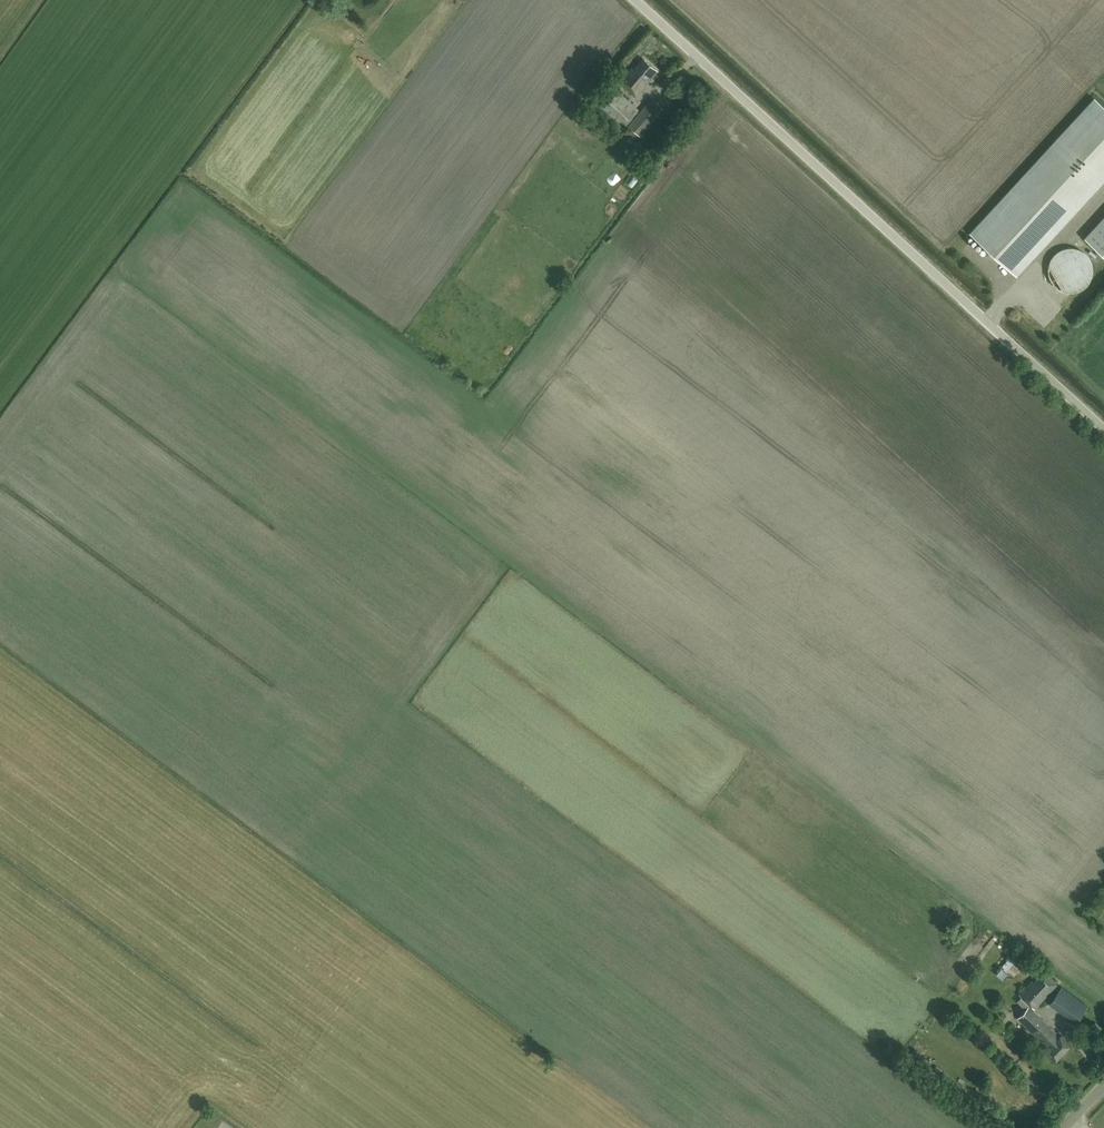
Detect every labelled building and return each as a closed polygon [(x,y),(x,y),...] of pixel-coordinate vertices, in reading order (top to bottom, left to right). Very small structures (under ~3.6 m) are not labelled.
[(658,70),(644,58),(630,74),(628,72),(619,81),(636,96),(658,70)] [(610,85),(592,106),(620,129),(638,108),(610,85)] [(970,233),(1017,276),(1103,181),(1103,108),(1094,98),(970,233)] [(651,99),(628,125),(640,135),(663,109),(651,99)] [(1084,238),(1103,256),(1103,217),(1084,238)] [(1065,248),(1059,250),(1055,253),(1051,257),(1049,262),(1048,268),(1048,273),(1049,279),(1052,283),(1057,288),(1062,291),(1069,292),(1075,292),(1081,289),(1086,285),(1090,280),(1092,274),(1092,268),(1091,261),(1088,256),(1083,251),(1077,248),(1071,247),(1065,248)] [(1016,975),(1028,961),(1017,952),(1005,966),(1016,975)] [(1017,1018),(1047,1047),(1048,1048),(1044,1052),(1054,1061),(1070,1044),(1060,1035),(1059,1036),(1032,1011),(1057,984),(1042,969),(1019,994),(1030,1005),(1017,1018)] [(1057,991),(1064,996),(1069,990),(1062,985),(1057,991)] [(1088,1003),(1081,999),(1069,1015),(1076,1020),(1088,1003)]
